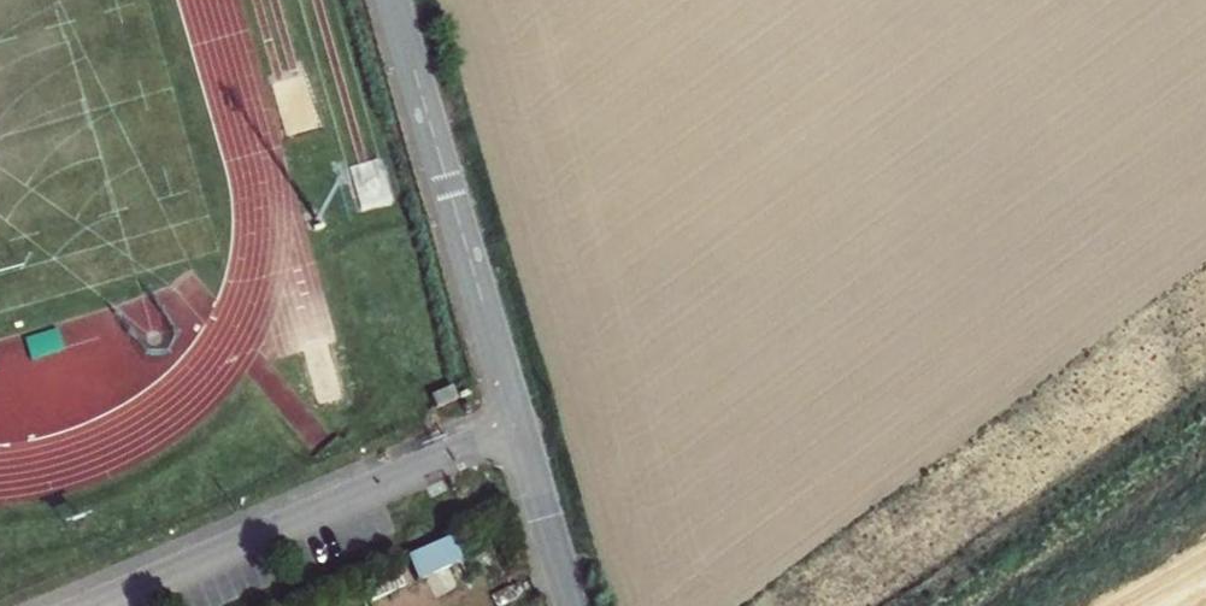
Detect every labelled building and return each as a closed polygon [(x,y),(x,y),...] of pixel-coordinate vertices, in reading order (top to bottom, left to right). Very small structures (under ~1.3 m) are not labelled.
[(452,386),(432,395),(437,408),(458,399),(452,386)] [(450,540),(408,558),(417,581),(460,562),(450,540)]
